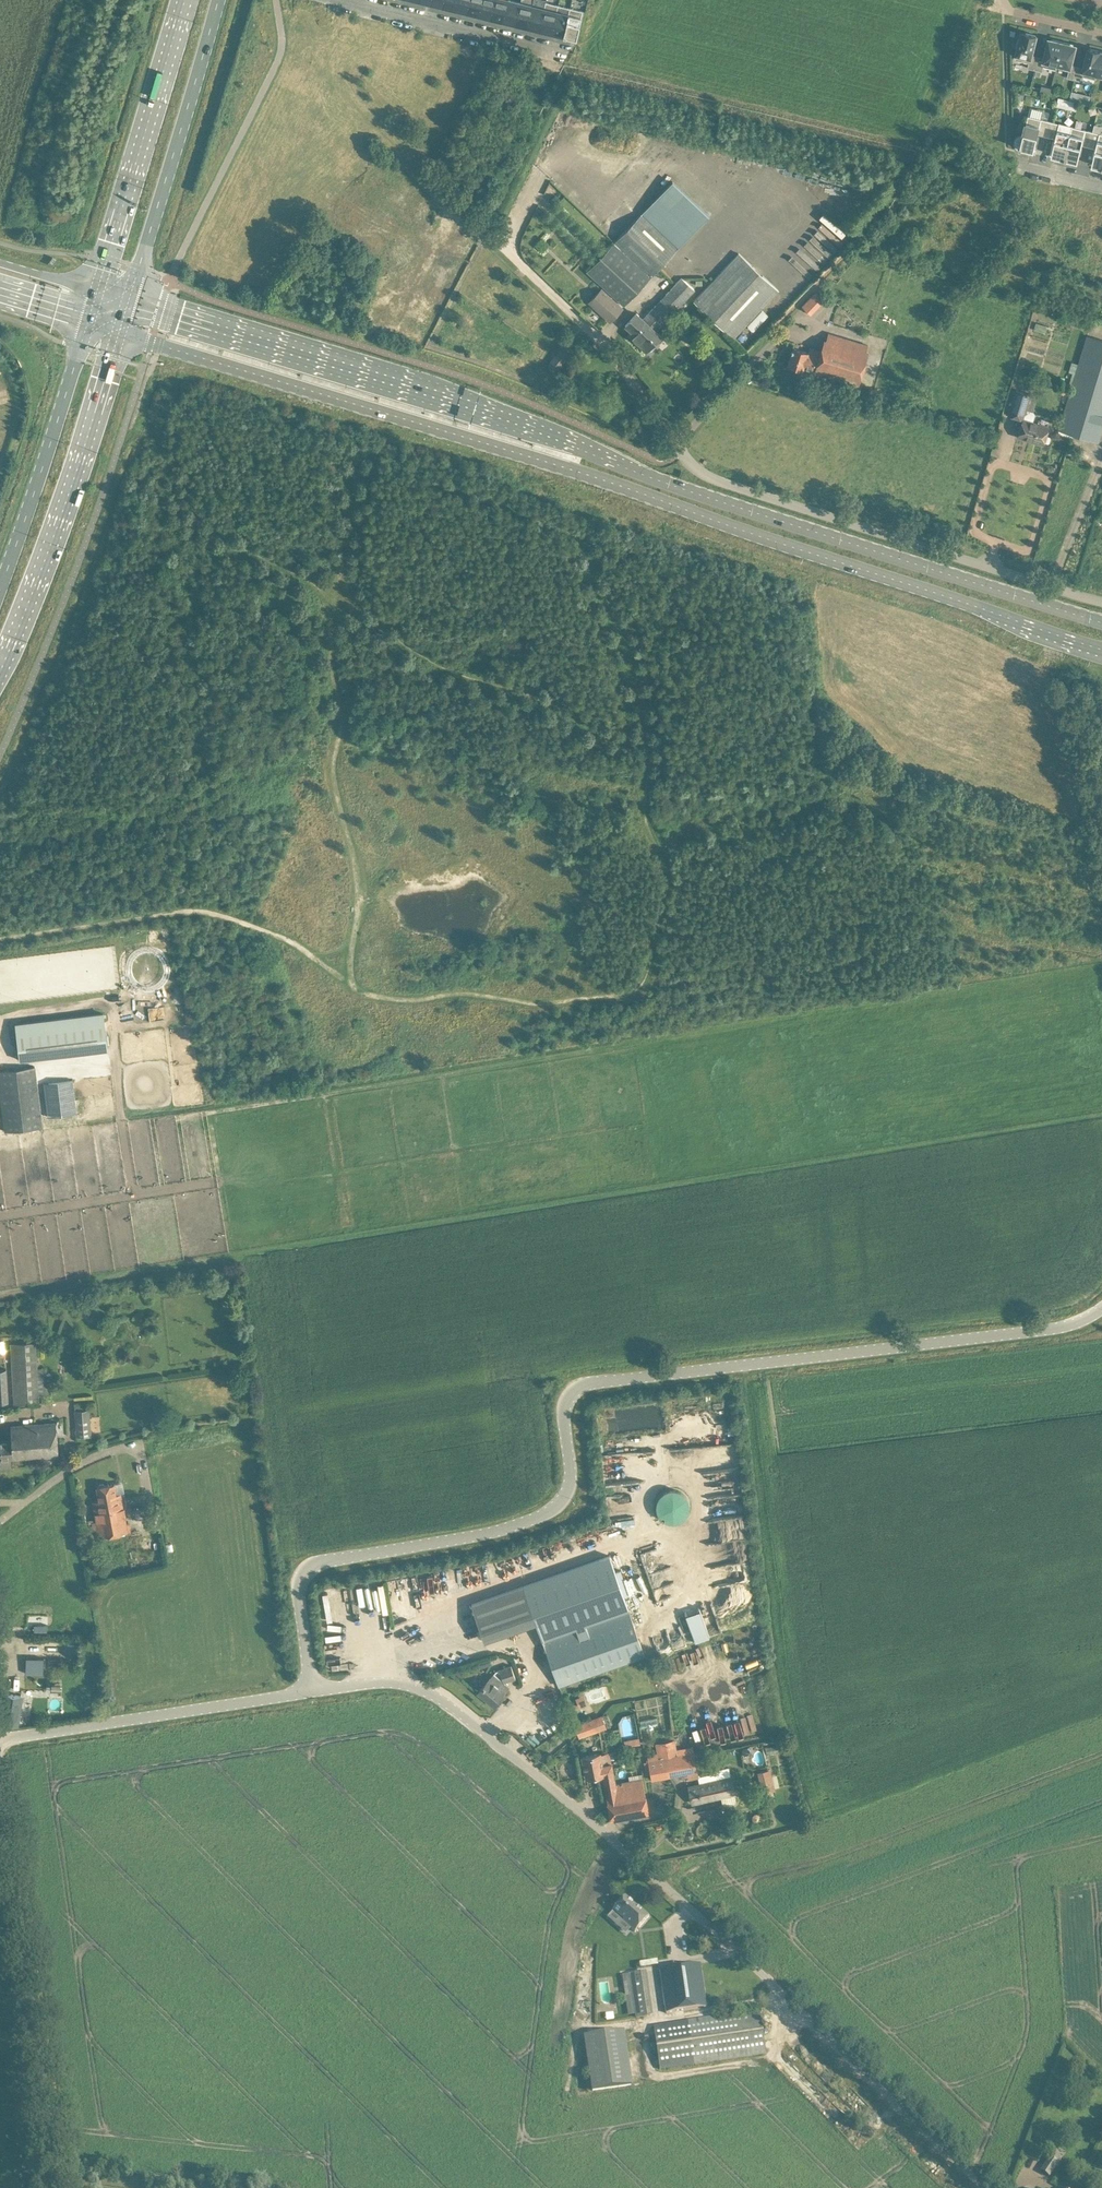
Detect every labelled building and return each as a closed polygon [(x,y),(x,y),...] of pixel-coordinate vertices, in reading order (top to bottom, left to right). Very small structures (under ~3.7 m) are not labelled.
[(442,5),(454,8),(456,0),(443,0),(442,5)] [(454,8),(466,11),(469,0),(456,0),(454,8)] [(479,14),(482,0),(469,0),(466,11),(479,14)] [(491,17),(495,0),(482,0),(479,14),(491,17)] [(503,20),(508,0),(495,0),(491,17),(503,20)] [(515,23),(520,2),(510,0),(508,0),(503,20),(515,23)] [(785,1),(796,4),(795,9),(803,11),(806,0),(785,0),(785,1)] [(847,17),(859,20),(859,19),(858,19),(863,0),(851,0),(847,17)] [(858,19),(859,19),(869,22),(874,0),(863,0),(858,19)] [(869,22),(880,24),(886,0),(874,0),(869,22)] [(527,26),(532,5),(520,2),(515,23),(527,26)] [(544,8),(539,29),(551,32),(558,5),(545,2),(544,8)] [(897,2),(891,25),(892,25),(902,27),(908,5),(897,2)] [(527,26),(539,29),(544,8),(532,5),(527,26)] [(551,32),(564,35),(570,8),(558,5),(551,32)] [(582,11),(570,8),(564,35),(576,38),(582,11)] [(593,16),(587,41),(597,43),(603,18),(593,16)] [(603,18),(597,43),(606,45),(612,20),(603,18)] [(612,20),(606,45),(614,48),(621,22),(612,20)] [(621,22),(614,48),(624,50),(630,25),(621,22)] [(1028,68),(1035,70),(1039,56),(1032,54),(1033,49),(1034,49),(1035,44),(1037,35),(1025,32),(1025,33),(1022,33),(1021,39),(1018,39),(1016,47),(1018,48),(1016,59),(1029,63),(1028,68)] [(1045,57),(1039,56),(1035,70),(1042,71),(1044,66),(1056,69),(1063,42),(1052,39),(1052,40),(1049,39),(1048,47),(1047,47),(1046,52),(1045,57)] [(680,40),(675,61),(687,64),(692,43),(680,40)] [(1074,44),(1063,42),(1056,69),(1057,69),(1057,67),(1069,70),(1067,77),(1075,79),(1078,66),(1071,64),(1073,59),(1074,54),(1076,46),(1074,45),(1074,44)] [(692,43),(687,64),(698,67),(703,46),(692,43)] [(703,46),(698,67),(710,70),(715,49),(703,46)] [(1085,67),(1078,66),(1075,79),(1082,81),(1083,76),(1095,79),(1101,51),(1089,48),(1087,57),(1085,62),(1086,62),(1085,67)] [(715,49),(710,70),(721,73),(726,52),(715,49)] [(726,52),(721,73),(733,76),(738,55),(726,52)] [(738,55),(733,76),(744,78),(749,58),(738,55)] [(749,58),(744,78),(756,81),(761,61),(749,58)] [(761,61),(756,81),(767,84),(772,63),(761,61)] [(772,63),(767,84),(778,87),(783,66),(772,63)] [(1047,136),(1051,121),(1028,116),(1023,136),(1022,136),(1021,136),(1020,136),(1019,137),(1018,137),(1018,138),(1017,139),(1016,140),(1016,141),(1016,142),(1016,143),(1016,144),(1016,145),(1017,146),(1018,147),(1019,147),(1020,148),(1030,150),(1030,149),(1034,150),(1038,134),(1047,136)] [(1051,121),(1047,136),(1056,139),(1052,155),(1065,158),(1072,127),(1066,125),(1051,121)] [(1082,145),(1089,147),(1093,132),(1072,127),(1065,158),(1078,161),(1082,145)] [(1093,132),(1089,147),(1096,148),(1092,165),(1101,167),(1101,134),(1093,132)] [(641,214),(587,271),(598,281),(624,306),(678,249),(641,214)] [(739,253),(694,301),(734,338),(778,290),(739,253)] [(636,313),(625,325),(634,333),(631,337),(646,351),(661,336),(656,331),(695,289),(682,277),(643,319),(636,313)] [(589,302),(610,321),(622,308),(601,289),(589,302)] [(811,315),(824,301),(815,292),(801,306),(811,315)] [(793,348),(787,366),(803,370),(803,368),(858,385),(868,354),(866,353),(868,345),(842,337),(828,333),(826,341),(824,340),(821,350),(819,357),(808,353),(808,352),(793,348)] [(1098,442),(1101,430),(1101,340),(1087,336),(1079,363),(1076,374),(1059,430),(1098,442)] [(564,347),(550,366),(555,370),(569,350),(564,347)] [(1073,361),(1069,372),(1071,372),(1076,374),(1079,363),(1073,361)] [(1016,390),(1009,411),(1016,413),(1024,415),(1023,419),(1022,421),(1018,436),(1043,444),(1043,442),(1048,443),(1049,442),(1050,438),(1050,436),(1045,435),(1046,434),(1048,427),(1032,422),(1035,414),(1033,411),(1032,411),(1026,409),(1030,394),(1022,392),(1016,390)] [(20,1060),(108,1049),(104,1013),(16,1024),(20,1060)] [(155,1015),(119,1020),(131,1117),(167,1113),(155,1015)] [(110,1064),(22,1075),(28,1129),(116,1119),(110,1064)] [(18,1405),(39,1404),(35,1342),(15,1343),(18,1405)] [(0,1369),(0,1402),(8,1402),(6,1369),(0,1369)] [(89,1403),(75,1404),(77,1436),(91,1435),(89,1403)] [(12,1439),(0,1440),(0,1459),(11,1458),(11,1459),(59,1456),(56,1422),(11,1426),(12,1439)] [(101,1537),(111,1535),(128,1532),(123,1504),(121,1493),(116,1494),(114,1483),(105,1485),(103,1483),(101,1484),(99,1484),(98,1486),(97,1487),(99,1500),(93,1501),(100,1537),(101,1537)] [(658,1491),(657,1519),(686,1519),(686,1491),(658,1491)] [(536,1621),(559,1686),(645,1656),(610,1555),(471,1604),(484,1639),(536,1621)] [(685,1614),(695,1643),(710,1638),(700,1609),(685,1614)] [(26,1675),(36,1675),(36,1676),(26,1676),(26,1687),(26,1690),(46,1690),(47,1676),(39,1676),(39,1675),(48,1675),(48,1658),(37,1658),(26,1658),(26,1675)] [(501,1697),(505,1693),(504,1693),(509,1686),(503,1682),(515,1678),(511,1665),(496,1671),(490,1678),(485,1684),(478,1692),(494,1706),(501,1697)] [(98,1681),(91,1682),(93,1698),(100,1697),(98,1681)] [(21,1696),(18,1695),(7,1693),(6,1701),(5,1701),(1,1724),(16,1726),(17,1715),(20,1715),(21,1704),(22,1703),(20,1703),(21,1696)] [(602,1716),(586,1721),(575,1725),(579,1736),(590,1732),(606,1726),(602,1716)] [(641,1736),(626,1739),(627,1746),(642,1743),(641,1736)] [(665,1758),(676,1756),(674,1742),(655,1745),(657,1759),(665,1758)] [(702,1751),(694,1752),(697,1769),(705,1768),(702,1751)] [(665,1758),(668,1774),(668,1775),(697,1769),(694,1752),(676,1756),(665,1758)] [(600,1753),(583,1756),(587,1777),(603,1774),(604,1777),(613,1776),(611,1764),(602,1765),(600,1753)] [(651,1777),(668,1774),(665,1758),(657,1759),(648,1761),(651,1777)] [(722,1796),(723,1802),(723,1803),(724,1803),(725,1804),(726,1804),(727,1804),(728,1804),(733,1803),(734,1803),(734,1802),(735,1801),(736,1800),(736,1799),(735,1793),(731,1777),(729,1767),(715,1770),(715,1772),(717,1780),(700,1784),(689,1787),(693,1803),(722,1796)] [(770,1769),(759,1771),(763,1792),(775,1789),(770,1769)] [(611,1820),(622,1818),(649,1813),(643,1780),(615,1785),(613,1776),(604,1777),(608,1797),(606,1798),(611,1820)] [(625,1896),(613,1910),(623,1919),(622,1920),(635,1932),(649,1916),(638,1906),(637,1907),(625,1896)] [(700,1964),(689,1965),(660,1969),(666,2013),(706,2007),(700,1964)] [(647,1971),(623,1974),(627,2017),(651,2014),(647,1971)] [(760,2010),(749,2012),(654,2026),(660,2069),(766,2053),(760,2010)] [(591,2091),(632,2085),(624,2030),(583,2036),(591,2091)] [(1053,2152),(1041,2171),(1049,2176),(1062,2158),(1053,2152)]
